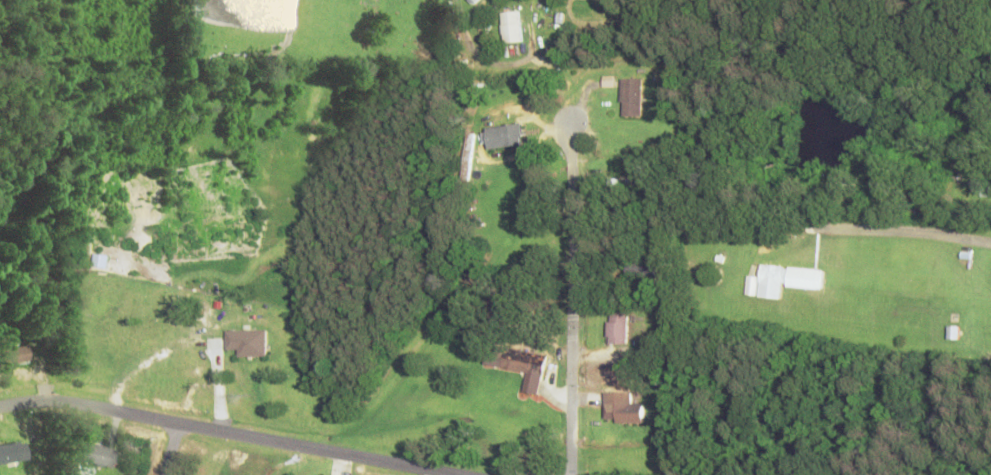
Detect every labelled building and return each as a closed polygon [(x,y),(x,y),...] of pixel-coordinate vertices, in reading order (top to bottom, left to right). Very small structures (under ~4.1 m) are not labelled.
[(522,45),(521,14),(502,15),(503,46),(522,45)] [(642,120),(642,82),(621,82),(621,120),(642,120)] [(522,148),(521,128),(486,130),(487,150),(522,148)] [(462,145),(462,181),(471,181),(471,145),(462,145)] [(757,299),(781,301),(782,289),(822,292),(824,272),(760,267),(757,299)] [(628,315),(609,315),(609,346),(628,346),(628,315)] [(527,375),(523,395),(538,397),(545,357),(486,347),(483,367),(527,375)] [(4,368),(31,364),(29,348),(2,352),(4,368)] [(643,424),(643,406),(631,406),(631,391),(605,391),(605,424),(643,424)] [(25,443),(0,449),(0,468),(29,462),(25,443)] [(113,452),(82,445),(77,464),(109,471),(113,452)]
